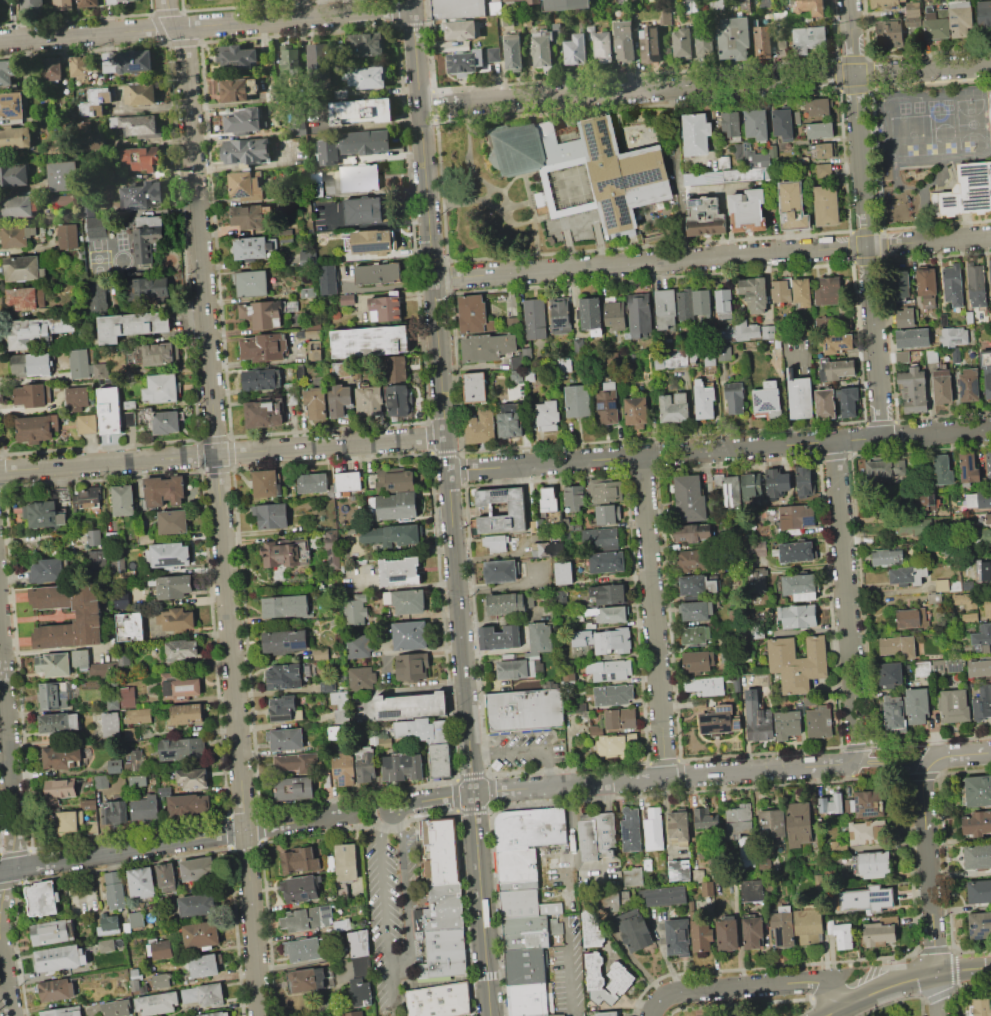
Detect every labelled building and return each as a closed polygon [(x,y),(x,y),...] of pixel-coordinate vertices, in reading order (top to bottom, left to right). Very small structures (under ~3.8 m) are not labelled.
[(21,15),(20,0),(44,0),(45,13),(21,15)] [(54,13),(53,0),(73,0),(74,12),(54,13)] [(76,8),(75,0),(98,0),(99,6),(76,8)] [(433,19),(431,0),(485,0),(485,5),(490,4),(490,1),(501,1),(502,15),(490,16),(490,10),(485,11),(486,16),(433,19)] [(544,11),(543,0),(592,0),(592,8),(544,11)] [(683,1),(683,0),(694,0),(695,14),(685,14),(684,6),(686,5),(686,4),(690,4),(690,2),(687,2),(687,1),(683,1)] [(713,11),(713,0),(724,0),(724,10),(717,10),(717,11),(713,11)] [(739,11),(739,0),(747,0),(748,11),(739,11)] [(760,4),(760,0),(773,0),(773,8),(759,9),(758,4),(760,4)] [(790,12),(789,0),(823,0),(824,17),(811,17),(811,11),(802,12),(801,13),(800,14),(797,14),(795,12),(790,12)] [(870,9),(870,0),(920,0),(921,16),(906,16),(905,2),(900,3),(900,7),(870,9)] [(949,2),(969,0),(972,27),(968,27),(969,37),(952,38),(949,2)] [(978,1),(990,0),(990,26),(978,27),(977,6),(978,6),(978,1)] [(924,40),(922,19),(925,19),(924,12),(936,11),(936,8),(941,8),(940,1),(948,1),(951,37),(924,40)] [(661,9),(670,9),(672,25),(661,26),(660,19),(661,18),(661,9)] [(787,11),(788,25),(780,26),(780,21),(775,21),(774,14),(779,14),(779,11),(787,11)] [(513,14),(533,13),(534,22),(531,22),(531,26),(524,26),(524,20),(513,21),(513,14)] [(722,19),(748,18),(750,47),(746,47),(747,60),(737,60),(737,58),(720,59),(718,29),(722,28),(722,19)] [(884,47),(882,25),(890,25),(889,20),(899,19),(899,24),(902,24),(904,46),(884,47)] [(445,23),(475,20),(475,21),(479,21),(479,23),(481,22),(482,28),(480,28),(480,35),(476,35),(477,38),(467,39),(466,41),(459,42),(458,40),(446,41),(445,23)] [(613,22),(621,21),(621,27),(632,26),(635,60),(632,61),(633,62),(622,63),(621,62),(617,62),(613,22)] [(753,27),(769,25),(772,57),(756,59),(753,27)] [(610,32),(613,62),(601,63),(600,57),(594,57),(593,40),(588,40),(587,26),(593,26),(594,33),(610,32)] [(641,63),(639,30),(644,30),(644,27),(654,26),(654,28),(658,27),(660,62),(641,63)] [(792,28),(825,26),(826,47),(809,48),(809,54),(800,55),(800,49),(793,49),(792,28)] [(672,32),(679,31),(679,29),(690,28),(692,59),(684,60),(684,56),(674,57),(672,32)] [(695,29),(714,29),(714,57),(695,57),(695,29)] [(560,31),(561,43),(554,44),(555,56),(552,56),(553,66),(534,68),(533,56),(532,55),(531,48),(533,47),(532,33),(553,31),(553,32),(560,31)] [(353,57),(351,40),(353,40),(353,34),(385,32),(386,49),(383,49),(384,55),(353,57)] [(584,33),(586,63),(565,64),(563,41),(573,41),(573,34),(584,33)] [(519,35),(522,68),(506,69),(504,36),(519,35)] [(447,42),(457,41),(458,52),(448,52),(447,42)] [(330,90),(309,91),(307,44),(328,43),(330,90)] [(220,52),(231,51),(230,46),(241,45),(242,51),(257,49),(258,62),(251,62),(252,69),(241,70),(241,63),(221,65),(220,52)] [(487,48),(499,47),(501,64),(488,65),(487,48)] [(281,50),(300,49),(301,68),(283,70),(281,50)] [(447,73),(446,69),(448,69),(448,54),(476,52),(476,49),(482,49),(483,66),(477,67),(477,72),(468,72),(468,77),(458,78),(458,73),(447,73)] [(110,54),(120,53),(119,52),(151,50),(153,72),(118,75),(117,65),(113,65),(112,62),(110,62),(110,54)] [(70,57),(88,56),(88,61),(98,61),(98,71),(89,72),(89,82),(77,83),(76,77),(71,77),(70,57)] [(42,82),(41,62),(44,62),(43,58),(57,57),(57,61),(61,61),(63,80),(42,82)] [(13,84),(0,86),(0,61),(16,59),(18,76),(12,76),(13,84)] [(384,66),(385,88),(357,89),(357,85),(349,86),(348,79),(343,80),(342,72),(356,71),(356,68),(384,66)] [(206,77),(217,77),(218,94),(207,95),(206,77)] [(222,102),(221,82),(256,79),(257,94),(248,94),(248,101),(222,102)] [(154,83),(156,104),(131,106),(131,104),(126,104),(124,87),(129,87),(129,85),(154,83)] [(89,89),(109,87),(110,102),(103,103),(104,116),(91,117),(91,115),(83,116),(83,114),(80,114),(80,105),(82,104),(82,103),(90,102),(90,101),(89,101),(88,91),(89,91),(89,89)] [(24,116),(0,118),(0,94),(22,92),(22,99),(27,98),(28,113),(23,113),(24,116)] [(804,100),(828,98),(829,100),(832,100),(832,106),(829,106),(830,115),(806,117),(804,100)] [(330,103),(390,99),(392,121),(376,123),(375,121),(345,123),(346,125),(332,126),(330,103)] [(292,103),(305,102),(307,134),(294,135),(292,103)] [(225,134),(224,114),(234,114),(234,111),(246,111),(246,107),(261,106),(261,115),(260,115),(260,132),(225,134)] [(744,110),(766,109),(767,140),(766,140),(766,142),(760,143),(760,140),(755,141),(755,137),(745,137),(744,110)] [(772,110),(791,109),(793,141),(783,141),(782,135),(774,136),(772,110)] [(722,112),(740,111),(741,137),(728,137),(727,132),(723,132),(722,112)] [(682,115),(706,112),(707,122),(712,122),(714,135),(708,136),(710,154),(686,156),(684,136),(682,136),(681,124),(683,124),(682,115)] [(497,133),(554,120),(559,142),(584,136),(580,121),(613,113),(623,154),(661,145),(674,198),(635,208),(640,228),(609,236),(589,157),(507,178),(505,171),(497,168),(493,159),(499,149),(497,133)] [(110,117),(119,117),(119,118),(157,115),(157,126),(161,126),(162,138),(138,140),(137,136),(121,137),(120,127),(111,128),(110,117)] [(807,124),(832,122),(833,137),(808,138),(807,124)] [(32,148),(0,151),(0,129),(29,126),(32,148)] [(341,133),(389,130),(391,151),(379,152),(379,154),(359,156),(359,154),(341,155),(341,150),(339,150),(340,162),(335,162),(335,166),(320,167),(318,142),(337,140),(337,139),(342,138),(341,133)] [(104,135),(104,149),(84,149),(84,136),(104,135)] [(222,142),(269,138),(270,162),(263,162),(264,164),(251,165),(251,169),(241,169),(241,165),(238,166),(238,164),(226,165),(225,161),(222,161),(221,146),(223,146),(222,142)] [(743,142),(750,141),(751,150),(755,150),(755,154),(769,153),(769,166),(745,168),(743,142)] [(808,144),(832,143),(833,157),(817,158),(817,150),(809,150),(808,144)] [(769,145),(776,145),(777,158),(770,158),(769,145)] [(121,150),(149,147),(149,149),(160,148),(161,164),(159,164),(159,168),(155,168),(155,173),(148,173),(148,170),(133,171),(133,164),(122,165),(121,150)] [(48,163),(74,161),(76,190),(50,192),(48,163)] [(956,164),(990,161),(990,210),(985,211),(985,213),(977,214),(977,212),(955,214),(956,216),(947,217),(947,214),(923,216),(921,194),(953,191),(953,189),(956,184),(958,184),(956,164)] [(341,167),(359,166),(361,164),(365,163),(368,166),(378,165),(379,190),(342,192),(341,167)] [(816,165),(831,164),(832,177),(817,178),(816,165)] [(28,185),(0,186),(0,166),(27,165),(28,185)] [(724,181),(723,171),(762,168),(763,179),(724,181)] [(228,174),(261,171),(263,200),(240,202),(240,197),(230,198),(228,174)] [(684,185),(683,173),(723,171),(724,183),(684,185)] [(123,210),(121,188),(145,186),(145,181),(153,180),(153,182),(161,182),(162,203),(152,204),(152,208),(123,210)] [(778,182),(802,180),(805,214),(810,213),(811,229),(782,231),(778,182)] [(813,186),(837,185),(839,225),(815,227),(813,186)] [(733,232),(732,214),(730,214),(729,194),(745,193),(745,190),(764,188),(765,202),(761,203),(762,217),(766,216),(767,230),(733,232)] [(76,195),(77,205),(75,205),(76,208),(71,208),(71,206),(54,207),(53,202),(51,202),(51,197),(53,197),(53,195),(57,194),(57,196),(76,195)] [(0,198),(32,196),(32,201),(37,201),(38,211),(33,211),(34,217),(1,219),(0,198)] [(344,199),(361,198),(363,196),(368,196),(370,198),(381,197),(383,221),(346,223),(344,199)] [(686,199),(701,198),(702,196),(707,196),(708,197),(718,196),(719,213),(727,213),(728,233),(711,234),(710,236),(707,237),(705,236),(703,235),(688,235),(686,199)] [(232,206),(261,205),(261,206),(268,206),(269,219),(262,219),(262,221),(268,221),(269,228),(241,230),(241,225),(232,226),(231,212),(232,212),(232,206)] [(313,208),(324,208),(325,227),(314,227),(313,208)] [(149,226),(149,224),(138,225),(137,217),(149,215),(149,216),(162,215),(163,225),(149,226)] [(87,217),(108,216),(110,239),(88,240),(87,217)] [(80,223),(81,248),(60,249),(60,245),(58,245),(57,228),(59,228),(59,225),(80,223)] [(3,236),(0,237),(0,228),(2,228),(2,227),(27,225),(27,227),(37,226),(37,235),(32,235),(33,237),(28,237),(29,246),(4,249),(3,236)] [(133,228),(151,227),(152,228),(161,227),(162,241),(157,242),(158,251),(153,252),(154,263),(147,263),(147,266),(142,267),(141,264),(136,264),(133,228)] [(279,230),(293,229),(293,241),(279,242),(279,230)] [(352,232),(360,232),(360,230),(379,229),(379,231),(392,230),(394,252),(388,252),(388,255),(371,256),(371,253),(353,254),(352,232)] [(233,238),(266,236),(266,242),(273,242),(274,249),(266,250),(267,257),(256,258),(256,261),(246,262),(246,259),(235,259),(233,238)] [(77,250),(85,250),(85,262),(78,262),(77,250)] [(300,251),(311,250),(313,264),(301,265),(300,251)] [(4,258),(39,255),(40,268),(46,267),(47,277),(41,277),(41,279),(6,282),(6,274),(2,275),(1,264),(5,264),(4,258)] [(983,264),(986,307),(972,308),(971,299),(969,299),(966,262),(973,261),(974,265),(983,264)] [(356,284),(355,265),(373,264),(373,263),(380,262),(380,264),(400,262),(401,281),(356,284)] [(959,263),(963,306),(952,307),(951,300),(945,301),(942,267),(952,266),(952,263),(959,263)] [(320,266),(335,264),(338,293),(322,295),(320,266)] [(916,270),(922,269),(922,270),(929,270),(929,269),(935,268),(937,294),(918,296),(916,270)] [(236,272),(267,270),(269,295),(238,297),(237,284),(232,285),(231,273),(236,272)] [(908,270),(910,297),(894,298),(892,271),(908,270)] [(840,276),(842,303),(816,305),(814,287),(820,287),(819,278),(840,276)] [(765,277),(767,308),(765,308),(765,313),(750,314),(750,309),(748,309),(747,301),(746,301),(745,291),(739,291),(739,280),(746,280),(746,278),(765,277)] [(128,281),(133,281),(133,278),(146,278),(146,280),(155,280),(155,284),(165,284),(165,291),(155,292),(156,300),(129,301),(128,281)] [(792,279),(809,278),(811,307),(800,307),(799,302),(793,302),(792,279)] [(772,281),(787,280),(788,288),(791,288),(792,302),(773,303),(773,298),(771,298),(771,288),(773,288),(772,281)] [(86,284),(106,284),(106,311),(86,311),(86,284)] [(7,289),(44,286),(46,307),(38,307),(38,308),(17,309),(16,304),(7,305),(7,289)] [(300,288),(316,287),(316,297),(301,298),(300,288)] [(691,290),(694,314),(710,312),(708,288),(691,290)] [(654,290),(675,289),(676,316),(676,325),(669,325),(669,329),(657,330),(654,290)] [(715,290),(730,289),(731,311),(732,311),(733,318),(719,319),(719,312),(717,312),(715,290)] [(368,297),(388,296),(388,291),(399,290),(401,321),(378,322),(377,310),(369,310),(368,297)] [(676,291),(690,291),(693,319),(677,319),(676,291)] [(627,295),(634,294),(634,297),(643,297),(643,293),(649,293),(651,314),(647,314),(648,336),(630,337),(628,315),(625,316),(626,331),(606,333),(604,302),(624,301),(625,305),(628,305),(627,295)] [(340,295),(354,294),(355,305),(341,306),(340,295)] [(458,296),(482,294),(483,301),(485,301),(487,321),(494,320),(495,331),(485,332),(461,334),(458,296)] [(552,333),(550,297),(554,297),(554,301),(566,300),(565,297),(569,297),(570,324),(572,323),(572,332),(568,332),(568,334),(554,335),(554,333),(552,333)] [(580,299),(599,297),(602,336),(590,337),(589,329),(582,329),(580,299)] [(523,300),(543,298),(546,338),(526,339),(523,300)] [(238,302),(282,299),(282,301),(286,301),(298,301),(299,311),(286,312),(286,310),(283,310),(283,312),(280,312),(281,328),(253,330),(252,318),(239,318),(238,302)] [(897,329),(896,311),(904,311),(903,307),(914,307),(916,328),(897,329)] [(98,317),(169,311),(171,331),(119,336),(120,343),(101,344),(98,317)] [(819,318),(851,316),(852,328),(820,330),(819,318)] [(507,318),(517,317),(518,330),(507,331),(507,318)] [(8,320),(39,318),(39,325),(42,324),(43,338),(33,339),(33,349),(10,350),(8,320)] [(725,326),(735,325),(735,319),(746,318),(747,326),(749,326),(749,324),(757,324),(757,325),(760,325),(761,337),(749,338),(749,340),(726,342),(725,326)] [(331,331),(407,325),(407,335),(410,334),(411,350),(409,350),(409,352),(333,358),(331,331)] [(761,326),(775,325),(776,339),(761,339),(761,326)] [(941,328),(963,327),(964,329),(967,329),(968,345),(955,346),(955,348),(942,349),(942,343),(939,343),(938,336),(941,336),(941,328)] [(896,330),(929,328),(930,346),(897,348),(896,330)] [(305,331),(320,330),(321,337),(306,338),(305,331)] [(240,338),(258,337),(257,335),(283,333),(283,339),(287,339),(288,350),(284,351),(285,360),(254,363),(254,358),(242,359),(240,338)] [(464,362),(462,339),(469,338),(469,335),(490,334),(490,337),(507,336),(507,333),(511,333),(511,335),(517,335),(518,351),(507,352),(507,354),(501,354),(501,360),(464,362)] [(819,336),(852,334),(853,349),(838,350),(838,353),(825,354),(824,346),(820,346),(819,336)] [(574,339),(585,338),(587,353),(576,355),(574,339)] [(144,344),(173,342),(173,344),(179,344),(180,362),(175,362),(175,364),(146,366),(145,361),(139,362),(138,346),(144,346),(144,344)] [(719,361),(718,346),(730,345),(732,360),(719,361)] [(688,348),(698,347),(699,363),(690,364),(688,348)] [(522,348),(531,348),(532,360),(521,361),(521,368),(512,369),(511,357),(519,356),(519,353),(522,353),(522,348)] [(663,350),(687,348),(689,366),(655,369),(654,358),(664,357),(663,350)] [(72,379),(69,357),(71,357),(70,351),(87,349),(89,364),(94,364),(109,363),(109,378),(94,379),(94,372),(90,373),(90,377),(72,379)] [(309,350),(322,349),(323,360),(310,361),(309,350)] [(925,350),(937,349),(938,362),(926,363),(925,350)] [(980,351),(990,350),(990,399),(986,399),(984,368),(981,368),(980,351)] [(896,352),(909,351),(910,362),(897,363),(896,352)] [(50,353),(51,375),(13,377),(12,364),(28,363),(27,354),(50,353)] [(704,356),(716,355),(717,365),(704,366),(704,356)] [(387,357),(406,356),(406,357),(407,357),(407,364),(406,364),(407,370),(408,370),(408,377),(407,377),(407,383),(389,384),(387,357)] [(556,357),(571,356),(572,371),(557,372),(556,357)] [(854,359),(855,375),(840,376),(840,379),(820,381),(819,363),(821,363),(821,358),(829,357),(829,361),(854,359)] [(332,363),(352,361),(353,376),(333,378),(332,363)] [(924,370),(928,411),(905,413),(903,398),(900,399),(899,384),(897,385),(896,373),(909,372),(908,367),(919,366),(920,371),(924,370)] [(977,367),(980,401),(961,402),(959,374),(963,374),(962,368),(977,367)] [(524,368),(534,368),(535,381),(525,382),(524,368)] [(244,391),(243,371),(276,369),(276,370),(280,369),(282,386),(277,386),(277,388),(244,391)] [(935,403),(932,376),(934,376),(934,371),(949,369),(950,374),(952,402),(935,403)] [(511,383),(511,373),(514,373),(514,370),(519,370),(519,373),(524,373),(525,383),(511,383)] [(463,373),(486,372),(488,402),(465,403),(463,373)] [(148,375),(177,373),(177,382),(180,382),(181,391),(178,392),(179,401),(150,403),(149,399),(146,399),(145,391),(149,390),(148,375)] [(788,379),(810,377),(813,417),(791,419),(788,379)] [(696,421),(693,386),(695,385),(695,379),(703,378),(703,385),(704,385),(704,387),(714,387),(715,400),(713,400),(715,420),(696,421)] [(754,412),(752,389),(763,388),(763,381),(777,380),(777,387),(779,387),(781,410),(754,412)] [(614,382),(618,423),(600,424),(598,411),(597,411),(595,391),(603,390),(602,383),(614,382)] [(24,384),(45,383),(45,386),(50,385),(51,403),(46,403),(46,407),(26,408),(25,404),(16,404),(15,387),(24,386),(24,384)] [(328,388),(331,387),(330,385),(343,384),(343,386),(350,385),(352,405),(344,405),(346,416),(331,417),(328,388)] [(387,386),(408,385),(410,407),(389,408),(387,386)] [(565,387),(587,385),(590,416),(568,418),(565,387)] [(65,388),(88,386),(90,408),(82,409),(83,411),(73,412),(72,409),(67,410),(65,388)] [(355,388),(367,387),(367,390),(373,389),(373,387),(383,386),(384,404),(382,404),(383,413),(356,415),(355,388)] [(119,387),(122,434),(101,435),(98,388),(119,387)] [(310,419),(308,405),(305,405),(304,390),(310,389),(310,388),(321,387),(321,388),(326,388),(328,405),(326,405),(326,406),(327,418),(310,419)] [(837,388),(859,387),(860,400),(855,400),(857,416),(842,417),(841,398),(838,398),(837,388)] [(814,389),(833,388),(835,417),(816,418),(814,389)] [(726,391),(743,390),(744,398),(743,398),(744,414),(729,415),(728,399),(726,399),(726,391)] [(287,392),(298,391),(299,404),(288,405),(287,392)] [(660,395),(671,395),(672,403),(675,403),(674,393),(687,392),(689,420),(662,422),(660,395)] [(624,399),(646,398),(647,423),(645,423),(645,429),(634,429),(634,424),(625,424),(624,399)] [(123,401),(135,400),(135,409),(123,410),(123,401)] [(535,404),(545,403),(545,401),(557,400),(558,411),(560,410),(561,419),(559,420),(560,424),(558,424),(558,430),(538,432),(535,404)] [(245,403),(283,401),(284,424),(276,425),(276,427),(246,428),(245,403)] [(499,437),(497,414),(502,413),(501,405),(518,404),(519,412),(523,412),(524,435),(499,437)] [(493,409),(495,440),(468,443),(466,417),(480,416),(479,411),(493,409)] [(154,412),(179,410),(181,432),(156,434),(154,412)] [(124,412),(135,412),(135,425),(125,426),(124,412)] [(17,418),(52,415),(52,414),(59,414),(60,430),(52,431),(53,439),(41,440),(41,444),(28,445),(28,441),(15,442),(15,436),(18,435),(17,418)] [(77,415),(96,414),(97,432),(79,434),(77,415)] [(59,431),(67,430),(68,437),(60,438),(59,431)] [(958,454),(974,452),(975,468),(979,468),(980,481),(970,482),(971,486),(962,486),(962,482),(960,482),(958,454)] [(934,455),(948,454),(950,470),(953,470),(954,483),(936,485),(933,460),(935,460),(934,455)] [(865,462),(892,459),(892,460),(905,459),(906,471),(893,472),(893,474),(866,476),(865,462)] [(798,495),(796,472),(798,472),(798,467),(808,466),(809,471),(811,471),(812,482),(814,482),(815,494),(798,495)] [(768,498),(767,487),(762,487),(761,475),(764,474),(766,473),(766,469),(778,468),(778,472),(781,472),(781,475),(784,475),(790,474),(791,487),(784,488),(785,494),(782,495),(782,497),(768,498)] [(253,471),(276,469),(277,484),(282,483),(283,495),(255,498),(253,471)] [(415,490),(387,492),(387,489),(376,489),(376,482),(378,481),(377,470),(385,469),(386,473),(405,472),(405,471),(411,470),(411,471),(413,471),(415,490)] [(335,474),(360,472),(361,489),(337,491),(335,474)] [(297,475),(327,473),(328,484),(333,484),(334,497),(328,497),(327,491),(298,493),(297,475)] [(714,474),(722,474),(723,485),(714,486),(714,474)] [(145,478),(162,476),(163,479),(172,479),(172,476),(183,475),(185,497),(182,497),(182,505),(172,505),(171,500),(164,501),(164,506),(147,507),(145,478)] [(677,522),(675,476),(700,475),(701,496),(706,495),(707,520),(677,522)] [(724,476),(739,476),(741,505),(724,506),(723,483),(724,483),(724,476)] [(622,502),(590,504),(589,479),(621,478),(622,502)] [(113,486),(133,484),(136,515),(115,516),(113,486)] [(565,486),(583,485),(585,505),(580,505),(581,511),(570,512),(570,506),(564,506),(563,491),(565,491),(565,486)] [(747,486),(761,485),(761,496),(747,497),(747,486)] [(475,490),(523,486),(526,530),(479,534),(477,516),(509,513),(508,502),(492,503),(492,505),(476,507),(475,490)] [(28,503),(36,503),(36,502),(43,502),(43,501),(52,501),(51,489),(69,487),(70,501),(56,502),(57,510),(66,509),(67,523),(57,523),(58,527),(30,528),(29,518),(24,518),(23,506),(28,505),(28,503)] [(541,488),(554,487),(555,497),(558,497),(559,511),(551,511),(551,512),(541,513),(540,499),(541,499),(541,488)] [(73,495),(79,494),(79,490),(101,490),(102,507),(101,507),(101,513),(85,513),(85,508),(74,508),(73,495)] [(977,491),(990,490),(990,507),(978,508),(978,507),(967,508),(966,494),(978,493),(977,491)] [(417,517),(371,521),(369,497),(377,497),(377,496),(397,494),(397,493),(415,491),(417,517)] [(917,496),(929,495),(930,505),(936,504),(935,499),(940,499),(940,510),(918,511),(917,496)] [(252,505),(286,503),(287,511),(291,511),(292,517),(287,517),(288,527),(259,529),(258,515),(253,515),(252,505)] [(595,506),(615,504),(615,506),(620,505),(621,519),(616,519),(617,524),(597,525),(595,506)] [(779,506),(813,504),(815,528),(801,529),(801,533),(779,534),(778,528),(780,528),(779,506)] [(159,511),(187,510),(188,532),(160,534),(159,511)] [(987,513),(990,513),(990,524),(987,524),(987,520),(984,520),(984,523),(976,524),(976,518),(987,517),(987,513)] [(561,519),(569,518),(570,525),(577,524),(578,529),(563,531),(561,519)] [(896,536),(894,522),(928,519),(930,536),(915,537),(915,534),(896,536)] [(418,524),(419,539),(416,539),(416,544),(399,545),(398,541),(362,543),(360,542),(360,541),(359,537),(360,536),(361,534),(363,534),(363,528),(418,524)] [(594,547),(593,539),(583,540),(582,529),(618,527),(619,545),(594,547)] [(88,530),(100,529),(102,545),(89,546),(88,530)] [(340,568),(328,569),(326,548),(324,548),(323,539),(327,539),(326,530),(334,529),(335,538),(337,538),(340,568)] [(989,530),(990,530),(990,542),(990,546),(980,547),(980,545),(974,546),(973,530),(979,530),(979,529),(989,529),(989,530)] [(675,534),(711,531),(712,541),(676,543),(675,534)] [(564,533),(573,532),(574,541),(565,542),(564,533)] [(482,538),(485,537),(485,536),(505,535),(506,553),(489,554),(489,548),(483,548),(482,538)] [(265,567),(264,555),(260,555),(260,548),(263,547),(263,545),(265,545),(265,542),(277,541),(277,544),(306,542),(306,538),(308,538),(310,564),(265,567)] [(750,541),(766,541),(767,556),(750,557),(750,541)] [(778,543),(812,541),(812,551),(816,550),(817,561),(780,563),(779,556),(772,556),(772,550),(779,549),(778,543)] [(151,544),(183,542),(183,546),(189,546),(190,566),(153,568),(152,563),(148,563),(147,550),(151,549),(151,544)] [(555,542),(564,542),(565,552),(556,553),(555,542)] [(531,543),(544,543),(544,551),(532,551),(531,543)] [(940,543),(949,543),(949,550),(955,550),(955,558),(941,559),(940,543)] [(678,551),(706,549),(707,568),(679,570),(678,551)] [(872,552),(877,552),(877,550),(890,549),(890,551),(903,550),(903,555),(902,555),(902,557),(903,557),(904,564),(900,564),(900,565),(895,566),(895,563),(892,564),(889,564),(889,567),(880,567),(880,565),(873,566),(872,552)] [(88,550),(107,550),(108,566),(89,566),(88,550)] [(590,573),(589,553),(624,551),(625,571),(590,573)] [(117,557),(124,557),(125,574),(118,574),(117,557)] [(381,586),(380,559),(387,559),(387,561),(406,560),(406,558),(420,557),(420,565),(418,565),(418,575),(421,574),(421,584),(381,586)] [(29,582),(28,572),(32,571),(32,566),(35,563),(41,563),(41,559),(63,558),(64,580),(29,582)] [(483,561),(516,559),(516,561),(519,561),(520,573),(517,573),(517,581),(485,583),(483,561)] [(989,561),(989,580),(980,580),(979,561),(989,561)] [(554,563),(571,562),(573,584),(556,585),(554,563)] [(890,583),(889,569),(898,569),(898,567),(914,566),(914,567),(921,567),(921,568),(927,567),(928,576),(921,576),(922,585),(913,585),(913,582),(908,582),(908,586),(899,587),(899,583),(890,583)] [(759,568),(765,568),(765,569),(767,569),(768,576),(765,576),(766,591),(755,591),(753,571),(759,571),(759,568)] [(781,576),(816,573),(818,593),(816,593),(816,599),(794,601),(794,594),(783,595),(781,576)] [(157,577),(184,575),(184,576),(192,576),(193,592),(185,593),(185,598),(158,600),(157,577)] [(679,577),(705,575),(705,576),(707,576),(708,580),(717,580),(718,592),(706,593),(706,596),(681,598),(679,577)] [(935,580),(948,579),(949,591),(936,592),(935,580)] [(960,581),(974,581),(974,590),(961,591),(960,581)] [(34,648),(32,626),(75,623),(75,619),(78,619),(77,610),(74,610),(74,606),(30,610),(29,587),(97,582),(99,599),(100,599),(102,626),(101,627),(102,643),(34,648)] [(627,604),(597,606),(597,604),(596,604),(596,597),(589,597),(589,587),(626,584),(627,604)] [(392,591),(424,589),(426,613),(397,615),(396,606),(393,606),(392,603),(385,604),(384,592),(392,591)] [(556,590),(566,590),(567,602),(557,603),(556,590)] [(347,625),(346,600),(354,600),(354,594),(367,593),(368,601),(364,602),(364,607),(368,606),(368,616),(365,616),(365,624),(347,625)] [(487,594),(524,593),(525,613),(488,615),(487,594)] [(928,594),(941,593),(941,602),(929,603),(928,594)] [(952,595),(976,593),(977,608),(966,609),(966,604),(953,604),(952,595)] [(262,598),(308,594),(310,615),(263,619),(262,598)] [(119,604),(119,595),(131,595),(131,604),(119,604)] [(525,595),(534,595),(534,607),(526,607),(525,595)] [(682,603),(708,601),(708,602),(713,602),(714,614),(711,614),(712,620),(683,622),(683,614),(679,614),(678,605),(682,605),(682,603)] [(775,607),(815,604),(817,627),(783,630),(782,618),(778,618),(778,615),(775,615),(775,607)] [(600,608),(626,606),(629,606),(629,613),(626,613),(627,622),(601,624),(601,622),(597,623),(596,615),(600,615),(600,608)] [(164,630),(164,625),(157,626),(156,612),(162,611),(162,610),(171,609),(171,608),(184,607),(185,610),(194,609),(195,627),(186,628),(187,633),(175,634),(174,629),(164,630)] [(896,610),(925,607),(926,620),(929,620),(929,626),(898,629),(896,610)] [(116,614),(131,613),(131,614),(133,614),(133,613),(142,612),(144,640),(135,641),(135,638),(133,638),(133,641),(118,642),(116,614)] [(962,614),(977,613),(978,623),(963,624),(962,614)] [(392,623),(425,620),(427,648),(395,651),(392,623)] [(529,623),(545,622),(545,625),(551,625),(553,651),(540,652),(540,659),(528,660),(527,652),(531,652),(529,623)] [(980,623),(990,622),(990,643),(990,652),(982,653),(981,644),(971,644),(971,633),(981,632),(980,623)] [(479,627),(495,626),(495,632),(504,631),(503,625),(519,624),(521,647),(480,650),(479,627)] [(595,655),(594,645),(572,647),(571,631),(593,630),(593,628),(628,626),(628,630),(631,630),(632,650),(629,650),(629,653),(595,655)] [(681,627),(706,626),(710,626),(711,639),(706,639),(707,646),(689,647),(689,644),(682,645),(681,627)] [(263,633),(307,629),(308,649),(297,650),(297,654),(274,655),(274,652),(265,652),(263,633)] [(346,636),(369,634),(369,642),(370,642),(371,649),(370,649),(370,657),(348,658),(346,636)] [(767,639),(794,637),(796,658),(807,657),(806,636),(825,635),(828,678),(809,679),(810,693),(782,695),(781,673),(769,674),(767,639)] [(879,638),(914,636),(916,658),(899,659),(899,654),(880,655),(879,638)] [(167,643),(170,642),(170,641),(188,640),(188,641),(198,640),(199,657),(191,657),(191,663),(173,665),(173,662),(168,662),(167,643)] [(312,659),(327,659),(327,648),(312,649),(312,659)] [(72,650),(89,649),(90,664),(110,663),(111,675),(90,676),(90,666),(73,667),(72,650)] [(118,666),(117,651),(131,650),(132,665),(118,666)] [(683,653),(709,651),(709,652),(714,652),(715,666),(710,666),(710,671),(700,671),(700,675),(692,675),(692,672),(684,672),(683,653)] [(45,654),(69,652),(70,675),(46,677),(46,671),(36,672),(35,656),(45,655),(45,654)] [(396,655),(428,653),(429,678),(420,679),(420,682),(408,683),(408,679),(398,680),(396,655)] [(497,661),(502,661),(502,654),(514,653),(514,660),(527,659),(527,660),(534,660),(535,675),(528,676),(529,678),(498,680),(497,661)] [(986,660),(990,660),(990,676),(972,677),(972,676),(968,676),(968,661),(982,660),(982,658),(986,657),(986,660)] [(914,662),(930,661),(930,665),(932,665),(932,660),(945,659),(945,674),(933,674),(933,669),(931,669),(931,676),(915,676),(914,662)] [(586,663),(631,660),(632,675),(628,675),(628,679),(593,682),(593,673),(587,674),(586,663)] [(879,663),(901,662),(902,684),(895,685),(895,688),(887,688),(886,685),(880,686),(879,663)] [(948,672),(947,662),(961,662),(962,672),(948,672)] [(269,690),(268,669),(274,669),(274,665),(310,663),(311,675),(302,676),(303,688),(269,690)] [(349,668),(371,666),(372,672),(376,672),(377,681),(373,682),(373,689),(351,691),(349,668)] [(561,673),(575,671),(576,681),(562,682),(561,673)] [(162,673),(179,672),(179,679),(200,678),(201,695),(190,696),(190,699),(175,700),(175,699),(163,700),(162,673)] [(695,679),(723,677),(724,695),(702,697),(701,689),(696,690),(695,679)] [(320,682),(336,681),(337,691),(321,692),(320,682)] [(39,683),(59,682),(59,683),(66,683),(66,692),(68,692),(69,698),(60,699),(61,709),(41,710),(40,701),(39,701),(38,692),(40,692),(39,683)] [(594,687),(633,684),(634,699),(629,700),(629,704),(595,706),(594,687)] [(979,685),(990,684),(990,717),(983,718),(983,721),(974,722),(972,698),(980,697),(979,685)] [(122,708),(120,688),(135,687),(137,707),(122,708)] [(906,690),(927,688),(928,712),(925,713),(925,723),(908,724),(908,715),(906,715),(905,696),(906,696),(906,690)] [(745,690),(758,689),(759,709),(772,708),(774,738),(748,739),(745,690)] [(944,723),(943,711),(939,711),(937,697),(941,697),(941,691),(966,689),(967,705),(969,705),(970,721),(944,723)] [(378,720),(376,695),(385,694),(386,697),(436,694),(435,690),(445,690),(447,715),(378,720)] [(486,695),(488,732),(565,727),(562,690),(486,695)] [(330,693),(347,691),(349,721),(336,722),(334,709),(338,709),(337,704),(331,704),(330,693)] [(884,701),(885,701),(885,695),(892,694),(892,697),(901,696),(901,700),(903,700),(904,720),(906,719),(907,733),(895,734),(895,729),(886,729),(884,701)] [(270,698),(283,698),(283,695),(295,695),(295,697),(297,697),(298,707),(296,707),(296,709),(302,708),(303,720),(270,722),(269,712),(271,711),(270,698)] [(803,697),(818,696),(818,704),(804,705),(803,697)] [(107,698),(120,698),(120,709),(107,710),(107,698)] [(172,705),(205,703),(205,712),(202,712),(203,722),(173,724),(172,705)] [(575,704),(586,703),(586,711),(575,711),(575,704)] [(716,705),(733,704),(734,714),(731,714),(732,721),(717,722),(716,705)] [(808,739),(805,710),(818,709),(817,705),(827,704),(827,708),(832,708),(834,737),(808,739)] [(605,710),(619,709),(635,707),(637,727),(606,730),(605,710)] [(128,709),(151,708),(152,723),(125,725),(124,717),(128,717),(128,709)] [(774,712),(801,710),(802,734),(789,735),(789,740),(775,741),(774,712)] [(104,736),(102,713),(118,712),(119,717),(120,717),(121,728),(120,728),(121,735),(104,736)] [(39,715),(69,713),(69,714),(79,713),(80,730),(62,731),(62,736),(51,737),(50,732),(40,732),(39,715)] [(446,738),(410,741),(410,736),(395,738),(393,722),(415,720),(415,718),(429,717),(430,723),(434,723),(434,721),(444,720),(446,738)] [(732,719),(742,719),(743,730),(733,731),(732,719)] [(328,727),(343,725),(344,738),(329,739),(328,727)] [(589,726),(598,725),(598,727),(603,727),(603,732),(599,733),(599,735),(590,736),(589,726)] [(271,730),(302,728),(303,749),(272,751),(272,740),(267,741),(266,731),(271,731),(271,730)] [(599,735),(607,735),(607,736),(626,735),(626,734),(636,733),(637,741),(626,741),(627,758),(600,760),(600,754),(597,754),(596,740),(599,740),(599,735)] [(158,739),(204,736),(206,759),(160,762),(158,739)] [(378,738),(391,737),(392,746),(379,747),(378,738)] [(451,776),(449,743),(428,745),(431,778),(451,776)] [(42,748),(55,747),(55,750),(81,748),(82,760),(70,761),(70,767),(44,768),(42,748)] [(130,750),(142,749),(144,770),(132,771),(130,750)] [(356,759),(364,759),(364,752),(372,751),(373,758),(375,758),(377,782),(367,783),(366,773),(357,774),(356,759)] [(354,752),(356,782),(351,782),(351,784),(339,786),(338,778),(334,779),(332,757),(341,757),(341,753),(354,752)] [(274,758),(299,756),(299,754),(314,753),(316,773),(300,774),(300,768),(275,770),(274,758)] [(383,756),(421,754),(423,778),(411,779),(411,777),(406,777),(406,779),(383,781),(382,765),(384,765),(383,756)] [(108,760),(122,758),(123,768),(121,768),(122,773),(109,774),(108,760)] [(490,765),(496,770),(502,764),(495,758),(490,765)] [(176,770),(206,768),(208,787),(183,789),(183,785),(179,785),(178,783),(177,783),(176,770)] [(94,776),(109,775),(109,788),(95,789),(94,776)] [(965,777),(990,775),(990,805),(967,807),(965,777)] [(312,776),(314,797),(305,797),(305,793),(293,794),(293,798),(279,799),(279,796),(277,796),(276,792),(278,792),(278,778),(294,777),(295,783),(303,783),(303,777),(312,776)] [(76,781),(77,796),(59,797),(60,805),(53,806),(52,798),(46,798),(45,784),(76,781)] [(158,788),(171,787),(172,796),(165,796),(166,811),(160,811),(158,788)] [(856,818),(856,813),(845,814),(844,799),(850,798),(850,800),(855,799),(854,791),(881,789),(882,798),(883,797),(884,805),(882,805),(883,816),(856,818)] [(842,792),(843,813),(832,814),(831,808),(819,808),(818,797),(827,797),(828,801),(834,800),(834,792),(842,792)] [(133,821),(131,801),(148,799),(148,795),(157,794),(160,819),(133,821)] [(168,797),(199,794),(199,795),(210,794),(212,816),(170,820),(168,797)] [(80,800),(97,799),(97,808),(81,810),(80,800)] [(104,824),(102,802),(127,800),(128,822),(104,824)] [(750,802),(754,833),(728,836),(725,809),(739,807),(739,803),(750,802)] [(788,848),(785,803),(810,802),(813,846),(788,848)] [(495,850),(493,823),(493,819),(495,816),(496,814),(499,812),(501,811),(504,811),(563,806),(566,843),(528,846),(528,848),(495,850)] [(626,851),(625,843),(622,843),(620,820),(625,819),(625,814),(622,813),(621,810),(623,808),(625,806),(629,806),(630,809),(638,808),(641,850),(626,851)] [(646,850),(644,819),(648,819),(648,807),(661,807),(664,848),(646,850)] [(693,808),(713,807),(714,828),(694,828),(693,808)] [(760,811),(784,809),(786,837),(763,839),(760,811)] [(57,812),(83,810),(84,824),(79,824),(79,831),(59,833),(57,812)] [(972,812),(990,810),(990,832),(983,833),(984,837),(974,838),(973,834),(963,835),(961,817),(972,816),(972,812)] [(667,812),(688,811),(689,841),(680,841),(679,838),(668,838),(667,812)] [(577,821),(580,862),(598,860),(597,858),(615,856),(613,813),(580,816),(580,820),(577,821)] [(453,820),(422,822),(428,884),(458,882),(453,820)] [(850,845),(849,822),(854,821),(854,823),(865,823),(865,821),(879,820),(880,843),(850,845)] [(87,822),(98,821),(99,833),(88,834),(87,822)] [(335,844),(356,843),(359,880),(338,882),(335,844)] [(963,846),(990,844),(990,867),(988,867),(988,871),(977,871),(976,868),(965,869),(963,846)] [(280,853),(295,851),(295,852),(300,851),(300,848),(313,846),(315,856),(320,855),(322,869),(303,872),(303,870),(298,870),(298,872),(284,875),(280,853)] [(495,850),(498,882),(537,879),(535,847),(528,848),(495,850)] [(857,853),(869,852),(869,853),(874,853),(874,852),(889,851),(890,873),(885,873),(885,878),(863,879),(863,875),(859,875),(857,853)] [(180,861),(212,856),(216,877),(183,882),(180,861)] [(642,859),(651,858),(652,871),(644,872),(642,859)] [(668,861),(690,860),(691,879),(669,881),(668,861)] [(156,865),(173,862),(178,890),(163,892),(162,887),(160,888),(156,865)] [(127,870),(152,866),(156,893),(155,893),(155,895),(141,898),(141,896),(131,898),(127,870)] [(622,870),(632,869),(631,867),(642,866),(644,885),(624,887),(622,870)] [(110,910),(103,873),(120,871),(126,907),(110,910)] [(281,880),(322,873),(323,881),(320,882),(321,888),(318,888),(319,898),(285,904),(281,880)] [(820,873),(821,888),(813,888),(812,874),(820,873)] [(55,879),(55,883),(53,883),(54,887),(55,887),(56,891),(60,891),(60,894),(59,894),(60,901),(58,902),(59,909),(57,910),(57,912),(44,915),(45,916),(41,917),(41,915),(29,917),(27,906),(29,906),(28,897),(26,898),(24,887),(36,885),(35,882),(55,879)] [(498,882),(499,891),(536,888),(538,888),(537,879),(498,882)] [(966,881),(990,879),(990,902),(968,903),(966,881)] [(741,881),(762,880),(764,901),(743,902),(741,881)] [(461,883),(462,906),(431,908),(429,885),(461,883)] [(637,889),(686,885),(687,903),(647,907),(646,898),(638,899),(637,889)] [(839,892),(870,890),(869,885),(880,885),(880,889),(892,888),(893,906),(881,907),(881,911),(872,912),(871,907),(840,910),(839,892)] [(72,911),(72,887),(97,887),(97,911),(72,911)] [(499,891),(501,918),(546,914),(561,913),(560,902),(538,904),(536,888),(499,891)] [(609,912),(608,891),(629,890),(630,902),(621,903),(622,911),(609,912)] [(178,898),(213,893),(216,913),(181,918),(178,898)] [(598,895),(598,910),(618,909),(618,894),(598,895)] [(793,911),(804,910),(804,905),(820,903),(820,909),(822,909),(824,933),(822,933),(823,943),(800,945),(799,935),(795,935),(793,911)] [(285,912),(332,904),(334,916),(329,917),(331,926),(288,933),(287,928),(280,929),(278,918),(285,917),(285,912)] [(770,913),(778,913),(778,906),(791,905),(791,912),(793,912),(795,946),(776,947),(775,928),(771,929),(770,913)] [(423,909),(462,907),(464,927),(425,930),(423,909)] [(631,953),(618,923),(619,922),(617,916),(637,907),(640,913),(641,913),(644,920),(645,920),(650,932),(648,933),(653,944),(631,953)] [(586,908),(604,937),(602,945),(582,947),(580,912),(586,908)] [(128,913),(142,911),(145,930),(139,931),(138,927),(131,928),(128,913)] [(967,913),(990,912),(990,937),(969,939),(967,913)] [(99,937),(97,927),(102,926),(102,924),(109,922),(108,916),(118,914),(121,935),(110,936),(109,935),(99,937)] [(501,918),(503,950),(542,947),(549,946),(548,933),(562,933),(561,921),(556,922),(556,918),(546,918),(546,914),(501,918)] [(334,921),(345,919),(345,918),(349,917),(351,926),(348,927),(348,930),(344,931),(344,929),(341,929),(341,931),(335,932),(334,921)] [(742,918),(762,917),(764,948),(744,949),(744,942),(745,942),(745,936),(743,936),(742,918)] [(665,920),(688,918),(688,924),(688,938),(690,938),(691,944),(690,944),(690,957),(679,957),(679,954),(667,955),(665,920)] [(30,925),(67,919),(70,940),(33,946),(30,925)] [(716,921),(737,919),(739,949),(734,949),(734,951),(724,952),(724,950),(719,950),(716,921)] [(851,923),(852,934),(854,934),(855,947),(853,947),(853,949),(838,950),(837,935),(833,935),(833,933),(827,933),(826,920),(833,919),(833,924),(851,923)] [(183,925),(217,920),(220,944),(213,945),(214,949),(204,950),(203,947),(187,949),(183,925)] [(693,952),(691,920),(709,920),(710,929),(713,929),(714,941),(711,941),(711,951),(693,952)] [(863,924),(882,923),(882,925),(896,924),(897,942),(886,942),(886,946),(865,947),(865,944),(861,944),(860,933),(864,933),(863,924)] [(415,932),(416,939),(426,938),(427,952),(465,948),(463,928),(415,932)] [(348,933),(368,929),(372,954),(353,958),(348,933)] [(283,942),(318,937),(320,948),(326,948),(327,957),(291,962),(290,953),(284,954),(283,942)] [(98,952),(113,951),(112,939),(97,940),(98,952)] [(154,960),(153,956),(149,956),(147,945),(151,944),(151,943),(171,940),(174,957),(154,960)] [(35,951),(78,944),(79,948),(83,947),(84,955),(80,956),(82,966),(39,973),(35,951)] [(503,950),(506,985),(545,982),(542,947),(503,950)] [(427,953),(428,963),(417,964),(418,978),(467,974),(465,949),(427,953)] [(585,955),(593,954),(593,951),(600,950),(600,955),(603,957),(603,962),(601,965),(602,975),(604,978),(605,981),(605,983),(602,986),(603,989),(604,988),(611,994),(612,992),(606,986),(613,979),(606,974),(611,969),(610,965),(614,961),(618,961),(627,968),(626,969),(636,978),(623,994),(618,990),(615,993),(619,997),(611,1007),(603,1000),(598,1006),(588,998),(585,955)] [(193,978),(192,971),(188,971),(186,960),(190,960),(189,956),(217,952),(221,973),(193,978)] [(291,972),(327,966),(330,987),(294,992),(293,981),(290,980),(289,977),(289,974),(291,972)] [(137,968),(138,975),(130,976),(128,969),(137,968)] [(152,976),(168,973),(171,986),(155,989),(152,976)] [(350,979),(363,977),(364,982),(371,981),(374,1004),(355,1007),(350,979)] [(39,982),(68,978),(69,982),(73,982),(75,995),(71,996),(71,998),(42,1002),(39,982)] [(130,980),(140,979),(141,990),(131,991),(130,980)] [(467,1011),(437,1015),(407,1015),(404,989),(466,981),(467,1011)] [(181,990),(197,987),(197,986),(222,982),(225,999),(224,999),(224,1005),(212,1007),(212,1005),(203,1006),(203,1002),(200,1003),(199,1000),(183,1003),(181,990)] [(508,1015),(523,1015),(553,1014),(550,982),(545,982),(506,985),(508,1015)] [(134,998),(178,991),(180,1004),(175,1005),(176,1011),(142,1015),(141,1010),(137,1011),(134,998)] [(971,998),(990,996),(990,1015),(968,1015),(967,1005),(971,1005),(971,998)] [(132,1015),(126,1015),(103,1015),(101,1004),(130,999),(130,1004),(129,1004),(130,1012),(132,1011),(132,1015)] [(79,1005),(81,1015),(41,1015),(40,1011),(79,1005)]
